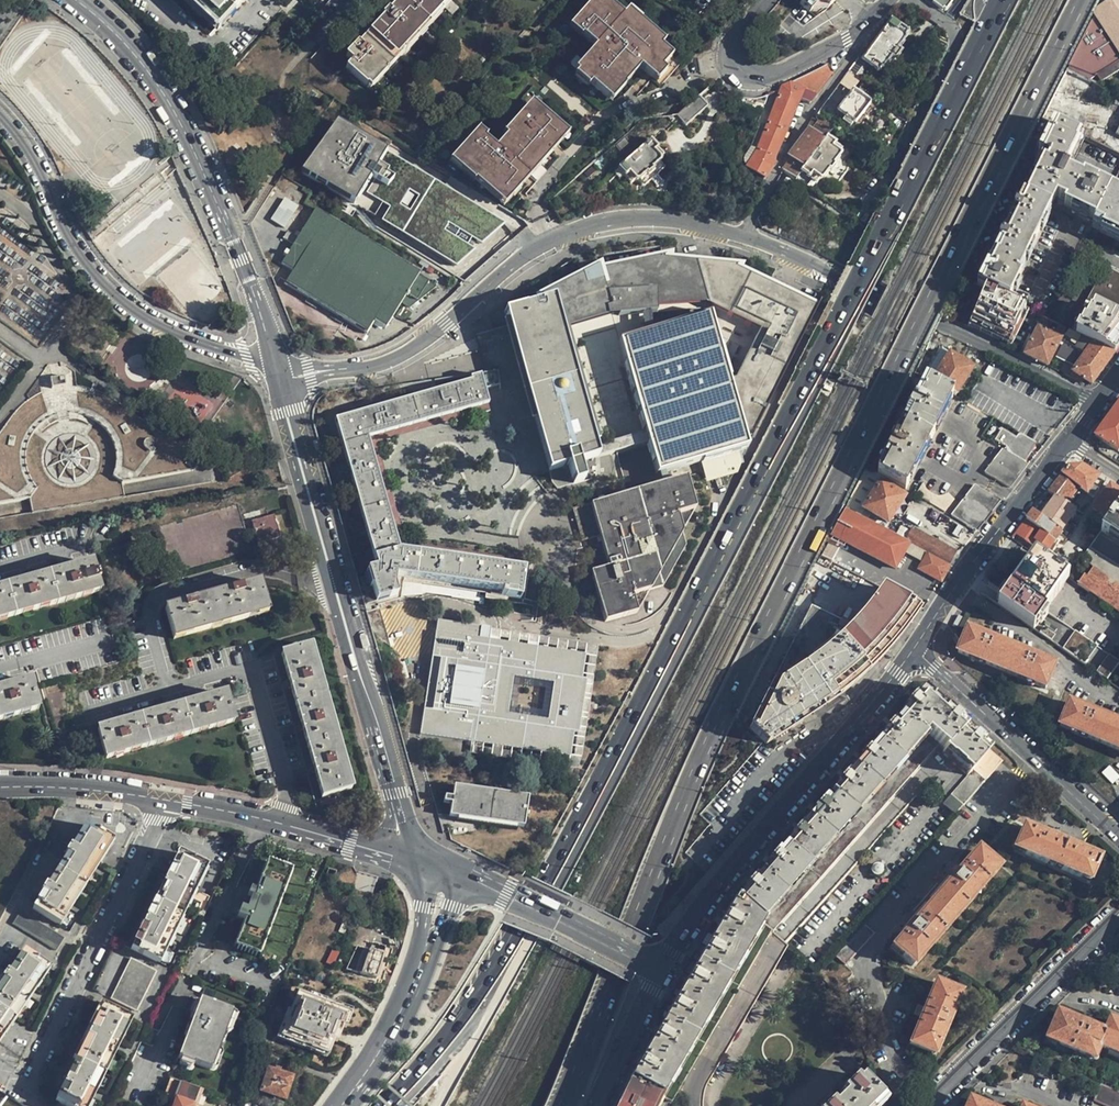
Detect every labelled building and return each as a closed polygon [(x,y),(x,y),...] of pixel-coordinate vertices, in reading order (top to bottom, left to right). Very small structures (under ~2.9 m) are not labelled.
[(197,6),(196,7),(207,18),(209,17),(218,26),(244,0),(191,0),(197,6)] [(343,69),(363,88),(446,0),(402,0),(390,13),(386,11),(380,17),(383,20),(359,46),(356,42),(350,49),(353,52),(347,58),(351,62),(343,69)] [(802,8),(812,16),(821,6),(827,10),(836,0),(809,0),(802,8)] [(1094,13),(1118,54),(1118,0),(1110,0),(1097,8),(1094,13)] [(672,54),(632,18),(628,22),(612,8),(609,11),(602,5),(599,8),(591,2),(572,23),(596,45),(577,68),(610,97),(639,64),(653,75),(672,54)] [(1072,59),(1099,74),(1118,61),(1092,17),(1072,59)] [(890,21),(861,61),(868,66),(878,73),(880,70),(882,71),(885,68),(886,69),(890,62),(890,61),(889,61),(890,59),(894,62),(901,53),(897,50),(899,48),(900,49),(905,41),(904,40),(906,37),(904,36),(907,33),(906,32),(890,21)] [(857,58),(849,73),(858,80),(868,66),(861,61),(857,58)] [(568,68),(568,66),(561,60),(555,67),(562,74),(568,68)] [(833,73),(826,65),(792,83),(781,89),(756,153),(747,168),(764,179),(772,166),(773,164),(773,163),(775,158),(775,156),(776,153),(777,151),(779,149),(800,100),(810,104),(833,73)] [(1068,65),(1042,118),(1050,122),(1085,139),(1118,155),(1118,92),(1103,83),(1098,81),(1068,65)] [(868,103),(860,98),(852,91),(837,112),(845,119),(852,124),(854,125),(869,104),(868,103)] [(864,93),(860,98),(868,103),(871,99),(864,93)] [(701,99),(699,97),(676,118),(686,127),(707,107),(701,99)] [(480,133),(455,158),(502,200),(565,134),(535,107),(497,150),(480,133)] [(387,151),(338,119),(305,170),(355,202),(387,151)] [(852,124),(845,119),(841,123),(849,129),(852,124)] [(803,167),(823,142),(826,137),(827,138),(831,131),(819,122),(811,133),(792,158),(803,167)] [(1060,205),(1094,222),(1111,190),(1070,170),(1085,139),(1050,122),(1035,152),(1044,157),(1020,206),(1023,208),(1022,209),(1018,207),(1016,210),(1018,211),(1005,237),(1004,236),(1002,240),(1006,242),(1005,244),(1003,242),(990,268),(987,266),(978,285),(988,291),(1011,302),(1021,280),(1019,278),(1057,198),(1062,200),(1060,205)] [(826,137),(823,142),(803,167),(792,158),(783,171),(795,179),(796,180),(801,173),(808,178),(811,174),(819,180),(821,181),(822,179),(839,157),(841,155),(839,154),(831,147),(834,144),(827,138),(826,137)] [(653,152),(657,149),(650,140),(616,169),(623,176),(624,177),(627,175),(633,181),(636,181),(659,162),(659,159),(653,152)] [(415,154),(399,143),(392,154),(491,216),(499,204),(415,154)] [(831,147),(839,154),(842,150),(834,144),(831,147)] [(178,168),(167,147),(79,223),(94,242),(178,168)] [(663,155),(657,149),(653,152),(659,159),(663,155)] [(503,224),(392,154),(359,204),(376,214),(383,202),(393,209),(386,221),(455,265),(472,250),(465,245),(469,239),(480,244),(503,224)] [(843,161),(839,157),(822,179),(826,183),(828,184),(832,184),(837,184),(847,170),(846,167),(844,163),(843,161)] [(636,181),(642,187),(646,183),(664,168),(659,162),(636,181)] [(623,176),(616,169),(614,166),(610,169),(619,179),(623,176)] [(811,174),(808,178),(816,184),(819,180),(811,174)] [(627,175),(624,177),(630,184),(633,181),(627,175)] [(1111,190),(1094,222),(1092,227),(1113,237),(1118,240),(1118,194),(1111,190)] [(285,228),(299,206),(285,197),(271,218),(285,228)] [(436,287),(314,212),(282,265),(292,271),(285,281),(368,332),(373,319),(386,326),(399,302),(411,309),(436,287)] [(552,299),(562,333),(632,312),(641,310),(698,305),(752,331),(729,381),(724,383),(740,434),(748,432),(807,310),(727,272),(728,268),(659,263),(659,261),(590,275),(589,273),(538,300),(539,303),(552,299)] [(1115,354),(1118,348),(1118,275),(1105,268),(1072,333),(1115,354)] [(1011,302),(988,291),(975,319),(1003,332),(1017,305),(1011,302)] [(562,333),(552,299),(539,303),(505,313),(525,384),(528,394),(549,471),(569,465),(566,454),(576,451),(579,463),(598,458),(595,446),(562,333)] [(971,329),(1014,350),(1032,313),(1017,305),(1003,332),(975,319),(971,329)] [(641,310),(632,312),(640,335),(647,332),(641,310)] [(657,471),(743,446),(740,434),(724,383),(704,316),(647,332),(640,335),(619,341),(657,471)] [(104,340),(109,331),(98,325),(93,334),(104,340)] [(1055,336),(1062,340),(1066,330),(1060,327),(1055,336)] [(1026,356),(1049,367),(1061,342),(1062,340),(1055,336),(1039,329),(1026,356)] [(1062,340),(1061,342),(1087,355),(1071,378),(1082,383),(1085,381),(1092,385),(1107,365),(1115,354),(1072,333),(1066,330),(1062,340)] [(931,373),(923,377),(956,396),(959,390),(961,391),(974,370),(944,351),(931,373)] [(53,372),(54,382),(61,380),(69,380),(67,369),(53,372)] [(498,371),(486,372),(487,381),(499,380),(498,371)] [(956,396),(923,377),(914,371),(892,415),(933,440),(956,396)] [(369,440),(489,405),(486,395),(481,376),(470,379),(471,381),(336,419),(377,567),(368,570),(377,601),(397,595),(394,585),(396,576),(475,588),(484,590),(504,593),(503,598),(520,600),(525,570),(401,549),(369,440)] [(54,382),(46,384),(36,389),(32,392),(23,399),(15,406),(0,426),(0,497),(31,493),(37,483),(30,473),(26,460),(26,452),(27,441),(30,432),(35,425),(41,419),(46,424),(52,419),(56,417),(61,415),(67,414),(74,413),(82,415),(89,417),(93,411),(99,415),(105,420),(109,425),(114,433),(117,441),(119,450),(119,459),(117,465),(114,473),(124,478),(194,468),(201,458),(170,435),(108,388),(103,386),(94,383),(85,381),(78,380),(69,380),(61,380),(54,382)] [(528,394),(525,384),(486,395),(489,405),(528,394)] [(1097,436),(1118,450),(1118,405),(1109,420),(1097,436)] [(928,449),(933,440),(892,415),(866,466),(906,490),(910,483),(908,482),(926,448),(928,449)] [(1008,454),(1025,464),(1038,445),(1021,435),(1018,440),(1004,431),(997,443),(1005,447),(1006,449),(1007,450),(1008,452),(1008,454)] [(595,446),(598,458),(648,443),(645,432),(595,446)] [(83,454),(83,452),(82,449),(80,446),(77,444),(75,443),(70,443),(67,444),(66,445),(63,448),(62,450),(62,454),(62,455),(63,459),(65,461),(67,463),(69,463),(72,463),(74,463),(76,463),(78,462),(80,460),(82,457),(83,454)] [(997,443),(995,446),(1002,450),(1003,451),(1005,447),(997,443)] [(1002,450),(998,456),(1023,472),(1028,466),(1025,464),(1008,454),(1003,451),(1002,450)] [(566,454),(569,465),(574,483),(584,480),(579,463),(576,451),(566,454)] [(1023,472),(998,456),(985,474),(995,479),(1011,488),(1017,480),(1023,472)] [(1078,488),(1088,495),(1100,479),(1083,468),(1067,470),(1065,473),(1062,477),(1078,488)] [(647,590),(688,528),(683,509),(696,505),(686,471),(569,505),(600,620),(634,609),(631,595),(647,590)] [(1065,504),(1078,488),(1062,477),(1056,484),(1049,494),(1063,503),(1065,504)] [(890,524),(906,500),(883,485),(867,510),(890,524)] [(917,497),(948,515),(956,503),(947,497),(946,497),(942,498),(938,498),(933,496),(931,494),(928,490),(927,487),(926,486),(925,485),(924,485),(917,497)] [(954,519),(976,533),(991,514),(1001,501),(986,492),(976,486),(954,519)] [(1097,509),(1111,518),(1118,507),(1118,491),(1112,487),(1104,498),(1097,509)] [(1078,513),(1065,504),(1063,503),(1056,513),(1070,523),(1078,513)] [(1103,530),(1118,541),(1118,507),(1111,518),(1103,530)] [(1048,524),(1062,534),(1070,523),(1056,513),(1049,508),(1046,512),(1044,516),(1050,521),(1048,524)] [(906,544),(843,511),(827,544),(830,545),(823,557),(835,563),(845,544),(898,570),(911,547),(906,544)] [(1056,543),(1062,534),(1048,524),(1034,513),(1026,523),(1042,534),(1056,543)] [(280,537),(274,515),(251,520),(257,543),(280,537)] [(1026,523),(1017,536),(1028,543),(1031,540),(1036,542),(1042,534),(1026,523)] [(913,530),(906,544),(911,547),(931,556),(949,566),(957,553),(913,530)] [(1033,546),(1046,556),(1056,543),(1042,534),(1036,542),(1033,546)] [(1088,564),(1094,569),(1118,586),(1118,566),(1091,547),(1085,557),(1087,560),(1088,562),(1088,564)] [(1071,579),(1035,554),(1031,559),(1011,587),(1047,612),(1071,579)] [(940,580),(942,581),(950,566),(949,566),(931,556),(922,571),(940,580)] [(100,592),(97,581),(99,581),(97,572),(94,573),(91,563),(0,587),(0,618),(100,592)] [(1094,569),(1081,587),(1118,613),(1118,586),(1094,569)] [(272,621),(260,581),(166,608),(177,647),(272,621)] [(1047,612),(1011,587),(1008,593),(1004,597),(998,607),(1034,632),(1048,612),(1047,612)] [(478,629),(484,590),(475,588),(468,638),(476,640),(477,636),(584,653),(567,761),(460,742),(458,749),(573,769),(594,647),(478,629)] [(921,609),(881,588),(853,629),(812,610),(749,730),(767,746),(809,718),(826,707),(835,701),(851,688),(863,678),(880,661),(896,643),(910,626),(921,609)] [(1056,666),(970,630),(960,653),(1046,690),(1056,666)] [(1041,636),(1054,645),(1057,640),(1045,631),(1041,636)] [(476,640),(468,638),(436,633),(421,734),(567,757),(583,657),(476,640)] [(1101,649),(1079,634),(1066,653),(1087,668),(1101,649)] [(338,749),(311,648),(281,656),(319,797),(350,790),(338,749)] [(1112,657),(1099,676),(1108,682),(1118,667),(1118,662),(1112,657)] [(62,673),(0,690),(0,721),(70,703),(62,673)] [(768,934),(770,935),(939,746),(945,751),(943,753),(968,774),(989,749),(976,737),(970,732),(953,717),(947,711),(942,707),(923,690),(907,708),(902,714),(880,738),(858,763),(835,788),(813,812),(790,837),(768,862),(746,887),(729,904),(768,934)] [(105,759),(233,723),(226,694),(97,730),(105,759)] [(1074,703),(1062,727),(1118,752),(1118,723),(1074,703)] [(86,725),(84,715),(70,718),(72,728),(86,725)] [(952,794),(966,805),(1003,761),(989,749),(968,774),(952,794)] [(524,828),(528,798),(455,787),(450,816),(524,828)] [(944,803),(958,815),(964,808),(951,796),(944,803)] [(58,924),(112,841),(87,825),(72,847),(51,834),(41,849),(62,862),(47,886),(45,885),(40,893),(42,894),(32,909),(58,924)] [(1099,860),(1085,854),(1087,850),(1079,846),(1077,850),(1052,840),(1054,836),(1046,832),(1044,836),(1024,827),(1013,850),(1089,881),(1099,860)] [(911,966),(997,870),(977,851),(891,948),(911,966)] [(156,961),(205,865),(179,853),(130,947),(156,961)] [(258,858),(247,887),(248,888),(237,915),(245,918),(232,948),(258,959),(293,872),(258,858)] [(334,878),(337,871),(329,869),(327,875),(334,878)] [(373,877),(361,873),(358,872),(352,889),(365,894),(371,881),(373,877)] [(248,888),(247,887),(238,884),(228,911),(237,915),(248,888)] [(668,1105),(671,1105),(768,934),(729,904),(716,927),(704,949),(691,972),(676,997),(659,1026),(643,1055),(629,1079),(668,1105)] [(64,938),(21,912),(14,924),(57,951),(64,938)] [(848,966),(875,934),(863,924),(836,955),(848,966)] [(374,982),(387,948),(373,943),(369,951),(356,947),(346,973),(374,982)] [(46,966),(22,950),(7,971),(5,970),(0,978),(2,979),(0,982),(0,1032),(46,966)] [(136,1009),(155,970),(130,958),(111,996),(136,1009)] [(934,1055),(959,995),(934,985),(924,1010),(920,1008),(916,1016),(920,1019),(909,1045),(934,1055)] [(352,1012),(298,991),(279,1034),(329,1054),(335,1039),(339,1040),(345,1026),(346,1026),(352,1012)] [(199,992),(189,1018),(212,1027),(216,1015),(211,1013),(216,999),(199,992)] [(129,1015),(103,1002),(54,1098),(70,1105),(84,1105),(129,1015)] [(1111,1024),(1105,1037),(1090,1031),(1093,1026),(1084,1022),(1082,1027),(1058,1017),(1047,1041),(1094,1062),(1100,1050),(1118,1058),(1118,1027),(1111,1024)] [(287,1087),(290,1078),(269,1070),(262,1090),(284,1099),(288,1088),(287,1087)] [(174,1097),(175,1098),(172,1105),(191,1105),(198,1089),(197,1088),(169,1077),(163,1093),(174,1097)] [(881,1103),(858,1078),(853,1084),(847,1079),(843,1083),(848,1088),(830,1105),(879,1105),(881,1103)] [(629,1079),(616,1105),(668,1105),(629,1079)] [(245,1098),(250,1101),(254,1088),(249,1086),(245,1098)] [(1104,1086),(1094,1101),(1103,1105),(1118,1105),(1118,1096),(1104,1086)]
